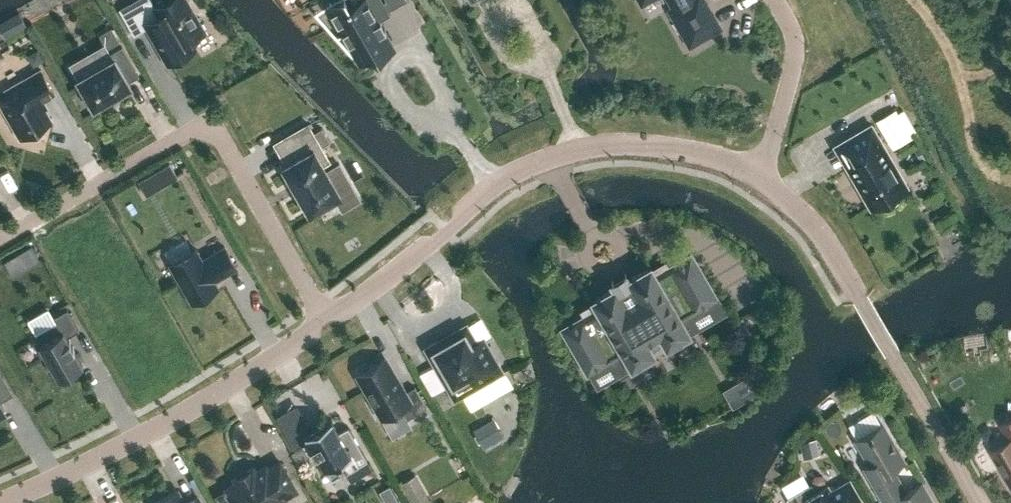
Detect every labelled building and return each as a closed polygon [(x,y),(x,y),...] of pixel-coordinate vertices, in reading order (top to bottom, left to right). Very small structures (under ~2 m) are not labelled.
[(168,63),(195,47),(191,39),(205,31),(187,0),(165,0),(154,7),(150,0),(135,0),(120,8),(134,33),(146,26),(168,63)] [(327,4),(333,15),(343,32),(337,36),(336,35),(335,36),(336,37),(336,36),(352,54),(351,54),(352,55),(353,54),(353,53),(355,52),(355,53),(360,62),(375,53),(377,57),(394,48),(391,44),(384,30),(385,30),(379,20),(390,14),(382,0),(359,0),(350,5),(349,3),(347,0),(335,0),(327,4)] [(674,6),(674,7),(675,7),(677,11),(676,11),(694,42),(719,27),(718,25),(716,25),(711,17),(713,16),(712,14),(710,15),(706,6),(707,6),(706,4),(704,4),(702,0),(670,0),(674,6)] [(27,26),(18,11),(0,21),(0,29),(5,38),(27,26)] [(118,40),(110,27),(99,33),(107,47),(118,40)] [(92,104),(93,106),(107,98),(108,98),(116,93),(130,85),(125,76),(135,70),(122,46),(110,53),(113,58),(77,78),(84,90),(81,92),(89,106),(92,104)] [(33,66),(44,59),(38,48),(26,54),(33,66)] [(10,99),(1,104),(20,137),(24,135),(25,137),(28,138),(38,132),(39,129),(38,127),(51,120),(39,100),(54,92),(41,69),(5,90),(10,99)] [(912,137),(895,108),(876,120),(892,148),(912,137)] [(903,109),(898,112),(906,128),(912,124),(903,109)] [(308,210),(309,212),(310,211),(338,194),(338,195),(340,194),(339,192),(323,164),(329,160),(308,123),(284,136),(296,157),(283,165),(283,164),(282,165),(283,166),(293,183),(292,184),(293,185),(294,185),(298,191),(297,192),(298,193),(308,210)] [(859,179),(873,205),(878,203),(881,204),(884,205),(888,205),(891,204),(893,202),(896,200),(897,197),(899,194),(899,191),(904,188),(880,147),(884,145),(871,123),(847,138),(858,158),(846,165),(855,182),(859,179)] [(169,162),(155,170),(162,182),(176,174),(169,162)] [(31,245),(19,252),(27,267),(40,260),(31,245)] [(169,263),(191,301),(217,286),(213,279),(236,266),(224,246),(201,259),(195,248),(169,263)] [(598,307),(562,328),(587,371),(613,356),(621,370),(631,364),(633,364),(633,363),(650,353),(643,341),(662,330),(669,342),(686,332),(686,333),(688,332),(688,331),(698,326),(690,312),(707,302),(715,316),(724,311),(691,253),(654,274),(650,267),(651,267),(650,266),(648,266),(649,267),(630,277),(629,278),(614,287),(614,286),(613,287),(613,288),(595,298),(594,298),(593,299),(594,300),(598,307)] [(82,364),(67,336),(79,329),(67,308),(54,316),(57,321),(57,322),(36,334),(35,333),(34,334),(37,339),(34,341),(41,355),(45,353),(58,377),(82,364)] [(477,342),(466,324),(424,347),(454,399),(484,382),(485,382),(504,371),(497,360),(496,360),(484,338),(477,342)] [(404,392),(384,358),(357,373),(374,402),(371,404),(379,419),(396,409),(401,410),(405,419),(426,407),(414,386),(404,392)] [(494,417),(474,428),(484,445),(504,434),(494,417)] [(338,431),(331,418),(304,433),(323,468),(337,460),(344,473),(367,460),(348,426),(338,431)] [(1001,423),(1010,438),(991,449),(1010,483),(1010,418),(1001,423)] [(856,438),(870,463),(864,467),(884,502),(894,496),(898,502),(931,502),(920,483),(906,491),(892,467),(903,461),(881,424),(856,438)] [(808,453),(820,450),(817,436),(804,439),(808,453)] [(227,488),(236,502),(276,502),(284,498),(283,496),(295,489),(279,461),(267,468),(265,465),(255,471),(253,467),(235,477),(237,482),(227,488)] [(416,473),(400,482),(411,502),(420,502),(429,498),(416,473)] [(815,491),(811,483),(787,497),(790,502),(859,502),(862,501),(849,479),(830,489),(827,484),(815,491)] [(389,484),(378,490),(386,502),(397,502),(399,502),(389,484)] [(176,489),(152,502),(184,502),(176,489)]
